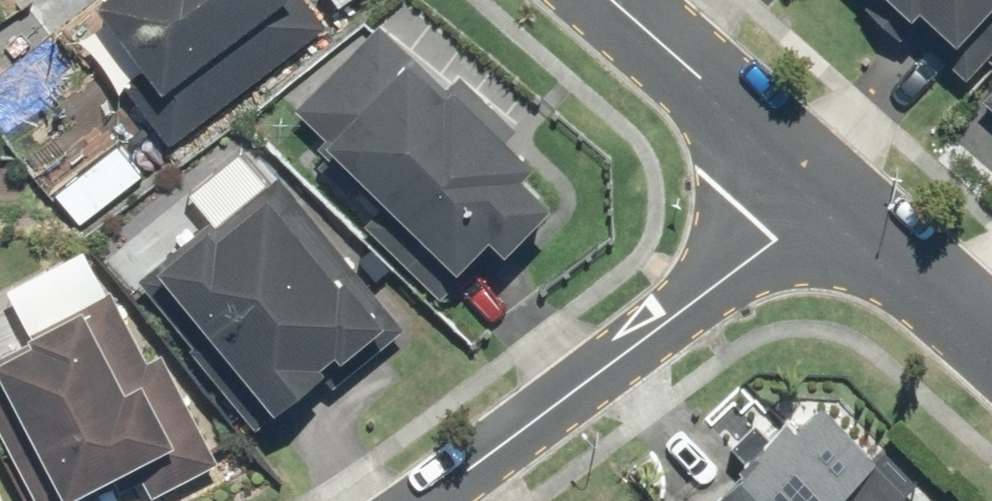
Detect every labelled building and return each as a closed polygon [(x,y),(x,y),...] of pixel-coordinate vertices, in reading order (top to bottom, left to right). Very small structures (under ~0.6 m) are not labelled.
[(169,143),(326,25),(307,0),(97,0),(95,1),(143,66),(122,82),(169,143)] [(871,0),(865,6),(900,38),(910,26),(968,78),(991,51),(991,0),(870,0),(871,0)] [(447,89),(379,25),(298,109),(329,138),(320,148),(381,205),(363,225),(440,298),(469,268),(463,262),(487,237),(504,253),(551,204),(520,175),(533,163),(506,137),(514,128),(459,76),(447,89)] [(983,99),(991,107),(991,89),(983,99)] [(111,258),(256,429),(283,407),(281,405),(324,369),(320,364),(333,353),(339,359),(394,314),(277,176),(267,185),(238,151),(111,258)] [(37,500),(60,500),(113,474),(121,490),(142,479),(152,497),(218,463),(161,353),(148,359),(111,289),(106,292),(83,248),(0,291),(0,431),(37,500)] [(703,500),(844,500),(835,491),(872,456),(820,401),(793,425),(783,415),(698,494),(704,500),(703,500)]
